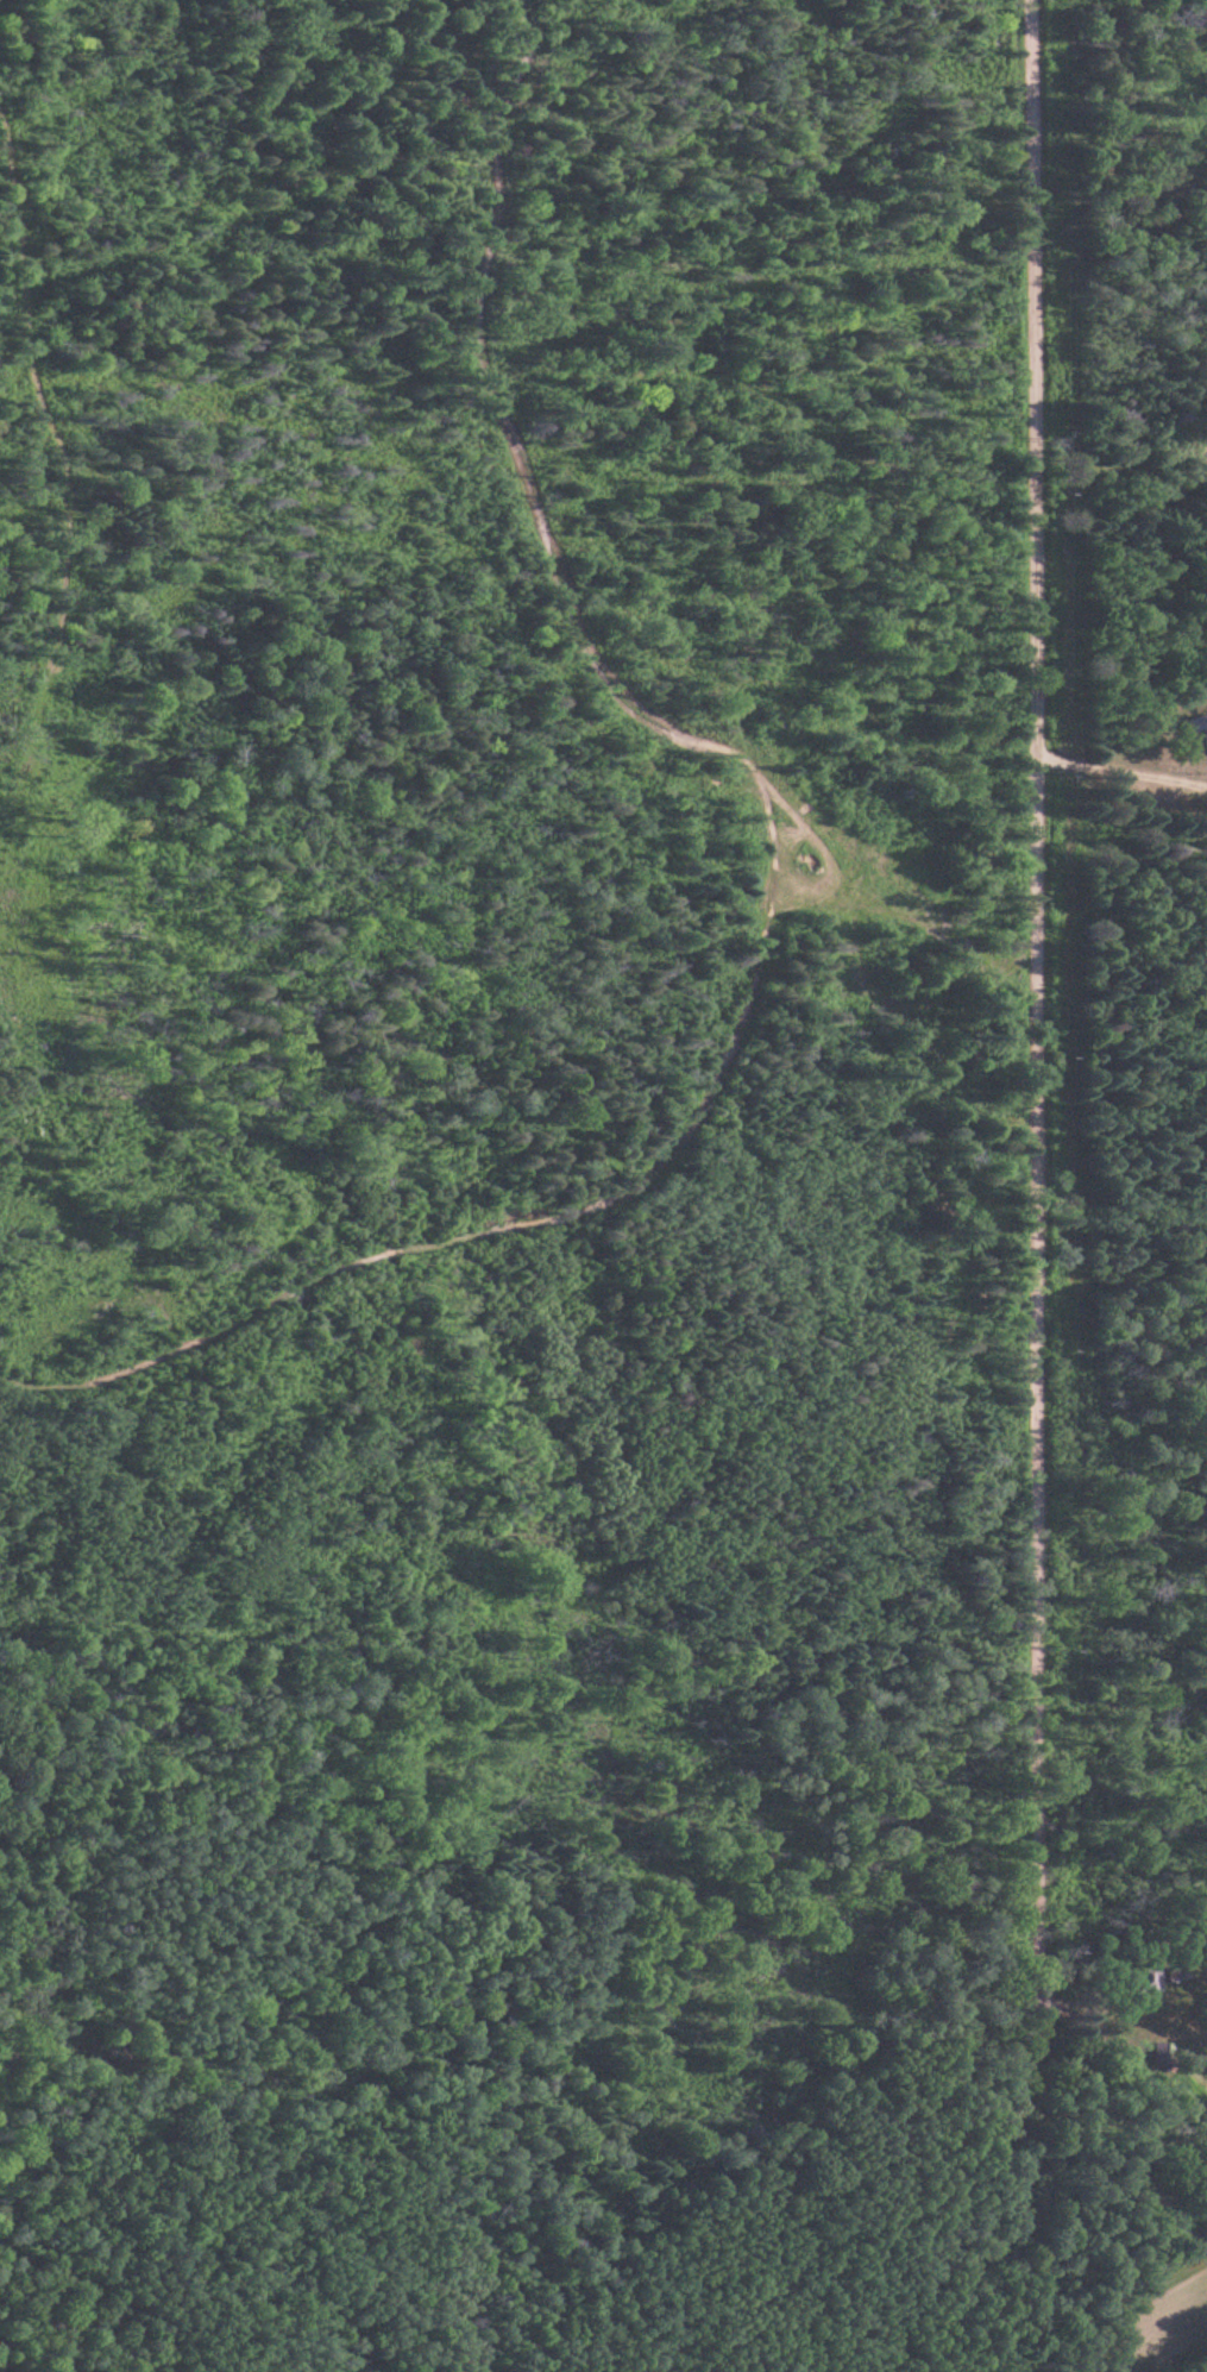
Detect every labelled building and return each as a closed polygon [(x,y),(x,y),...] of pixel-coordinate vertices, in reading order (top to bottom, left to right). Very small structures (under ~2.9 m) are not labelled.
[(1193,721),(1196,734),(1206,732),(1206,717),(1193,721)] [(1165,1995),(1165,1963),(1134,1963),(1134,1995),(1165,1995)] [(1174,2044),(1158,2044),(1158,2067),(1174,2067),(1174,2044)]
